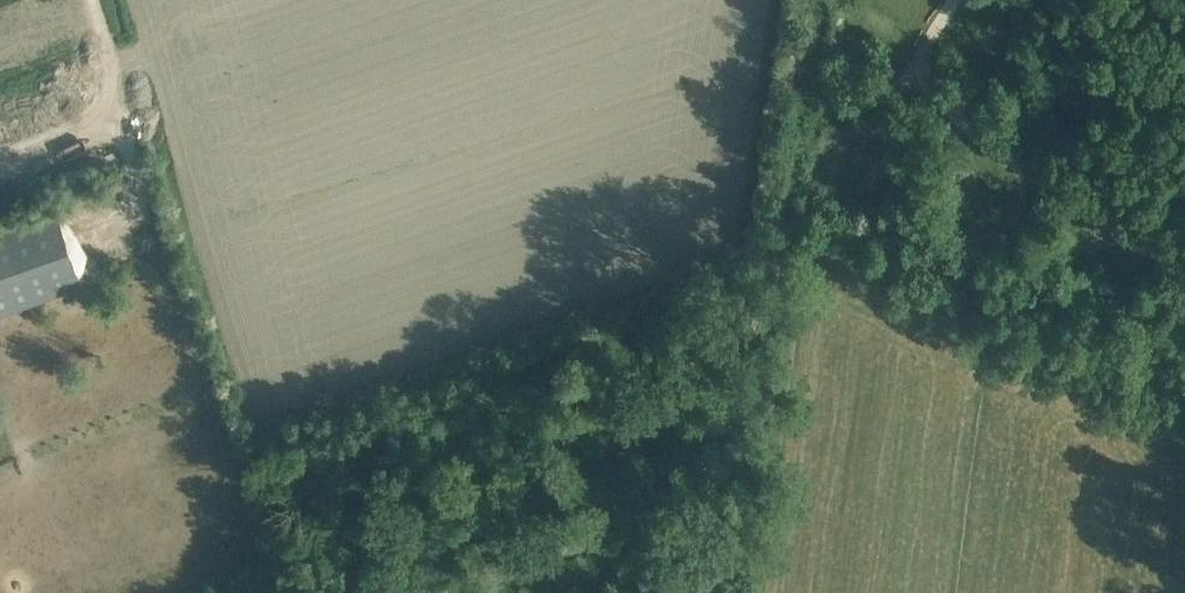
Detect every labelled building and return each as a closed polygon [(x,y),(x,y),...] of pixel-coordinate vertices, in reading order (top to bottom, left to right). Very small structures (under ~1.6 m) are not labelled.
[(0,226),(0,311),(82,282),(55,206),(0,226)]
